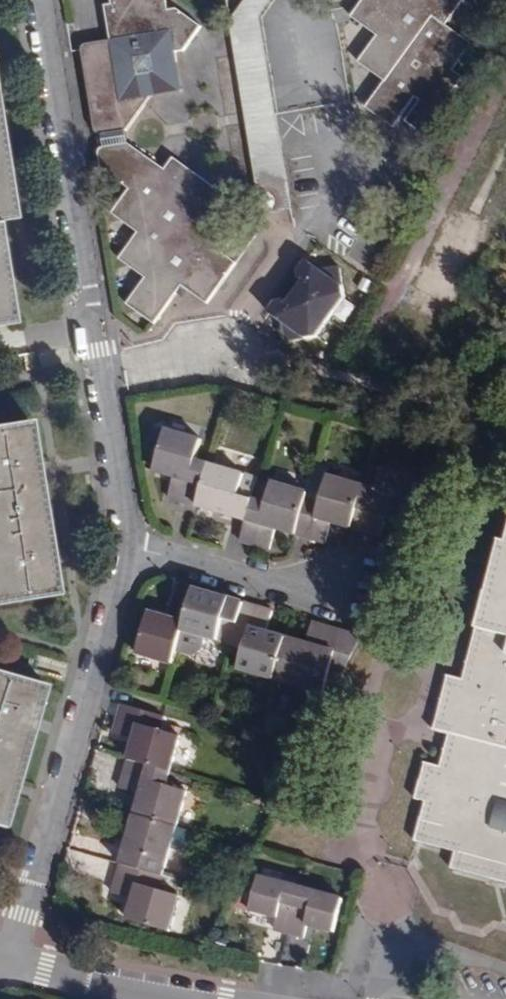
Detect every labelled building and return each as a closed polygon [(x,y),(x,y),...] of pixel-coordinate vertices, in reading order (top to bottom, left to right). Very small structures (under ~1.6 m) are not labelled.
[(176,62),(173,53),(185,49),(199,27),(174,11),(169,18),(164,0),(107,0),(108,7),(102,10),(108,44),(86,47),(83,51),(81,57),(93,134),(100,138),(101,149),(97,156),(100,170),(128,189),(110,212),(137,233),(117,260),(146,277),(124,305),(155,329),(184,293),(208,310),(240,270),(225,259),(235,246),(209,226),(228,201),(178,162),(169,173),(132,146),(130,132),(153,97),(165,78),(176,62)] [(242,34),(265,0),(234,0),(211,37),(242,34)] [(349,22),(377,39),(360,68),(387,85),(370,114),(399,132),(421,97),(426,99),(413,123),(442,141),(466,100),(458,95),(469,75),(462,71),(479,41),(452,25),(466,0),(362,0),(349,22)] [(291,210),(242,34),(211,37),(258,219),(291,210)] [(153,97),(183,90),(179,75),(176,62),(165,78),(153,97)] [(11,222),(6,195),(5,195),(0,196),(0,224),(11,222)] [(326,280),(307,266),(300,276),(301,286),(304,289),(288,311),(283,306),(277,307),(269,318),(288,332),(284,338),(287,347),(316,343),(345,304),(339,272),(330,274),(326,280)] [(10,326),(2,281),(0,282),(0,328),(10,326)] [(0,425),(0,605),(52,597),(25,421),(0,425)] [(201,441),(167,431),(156,468),(177,474),(170,496),(247,518),(240,540),(271,548),(277,528),(327,542),(332,522),(352,528),(364,486),(330,476),(324,498),(196,460),(201,441)] [(376,491),(364,486),(352,528),(381,535),(386,515),(406,521),(417,480),(382,471),(376,491)] [(467,845),(461,868),(505,880),(505,565),(476,675),(460,671),(445,725),(457,729),(448,764),(435,761),(426,797),(433,799),(424,833),(467,845)] [(182,630),(193,588),(177,583),(167,617),(148,611),(137,652),(173,662),(182,630)] [(235,600),(193,588),(182,630),(231,645),(243,603),(235,600)] [(238,669),(274,679),(286,638),(268,632),(274,611),(243,603),(231,645),(244,648),(238,669)] [(286,638),(274,679),(309,690),(315,668),(343,675),(363,637),(312,623),(307,644),(286,638)] [(0,781),(13,785),(29,731),(17,728),(20,717),(32,721),(42,687),(0,676),(0,782),(0,781)] [(29,731),(32,721),(20,717),(17,728),(29,731)] [(166,784),(170,771),(127,758),(119,787),(140,793),(134,814),(177,826),(187,791),(166,784)] [(13,785),(0,781),(0,782),(0,794),(10,796),(13,785)] [(10,796),(0,794),(0,830),(10,796)] [(163,875),(177,826),(134,814),(120,863),(163,875)] [(342,901),(256,878),(246,917),(273,924),(271,933),(302,941),(303,933),(331,941),(342,901)] [(185,898),(143,885),(131,923),(174,936),(185,898)]
